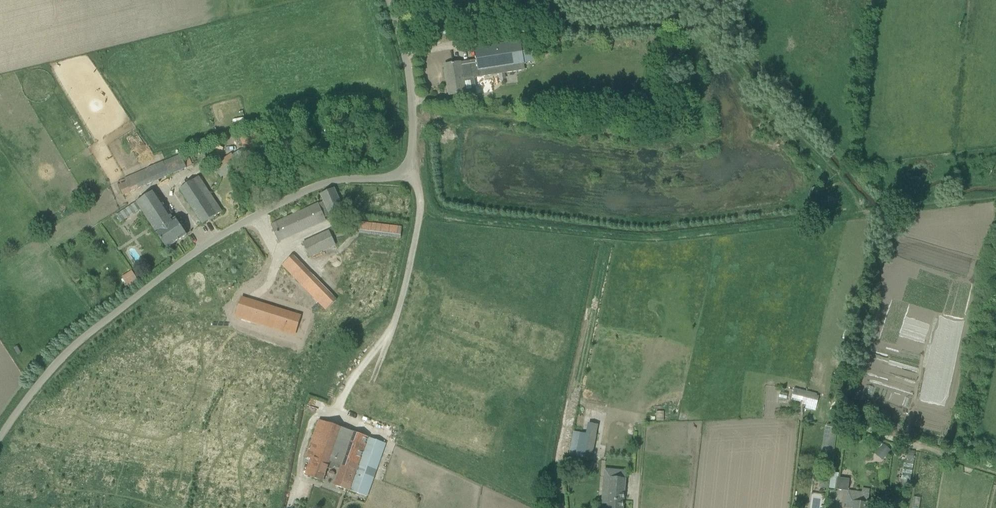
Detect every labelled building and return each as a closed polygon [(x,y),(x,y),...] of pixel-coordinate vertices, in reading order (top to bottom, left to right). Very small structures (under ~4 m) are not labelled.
[(525,70),(524,64),(521,45),(520,41),(474,49),(476,60),(461,63),(445,65),(449,96),(467,93),(468,96),(477,95),(474,78),(479,77),(525,70)] [(524,64),(534,62),(531,43),(521,45),(524,64)] [(240,137),(243,146),(255,142),(252,132),(240,137)] [(240,150),(234,154),(237,159),(243,155),(240,150)] [(131,192),(187,168),(181,156),(125,179),(131,192)] [(214,167),(221,177),(233,169),(226,159),(214,167)] [(203,224),(210,220),(222,212),(199,177),(180,189),(203,224)] [(324,201),(271,225),(279,242),(326,220),(325,218),(344,210),(334,189),(321,195),(324,201)] [(167,249),(187,236),(176,219),(174,220),(155,191),(137,203),(156,232),(167,249)] [(234,198),(236,202),(242,198),(240,194),(234,198)] [(401,239),(402,228),(361,222),(360,233),(401,239)] [(336,245),(329,231),(303,243),(310,257),(336,245)] [(282,266),(326,311),(337,300),(335,298),(293,255),(282,265),(282,266)] [(141,281),(151,274),(148,269),(138,275),(141,281)] [(138,281),(133,274),(124,280),(129,287),(135,283),(138,281)] [(242,298),(236,317),(294,336),(300,316),(242,298)] [(802,405),(814,408),(816,408),(819,396),(805,393),(794,391),(791,401),(801,403),(801,402),(803,402),(802,405)] [(319,420),(309,450),(316,453),(327,423),(319,420)] [(314,458),(329,463),(331,458),(342,428),(327,423),(316,453),(314,458)] [(829,468),(832,453),(835,428),(825,427),(820,467),(829,468)] [(343,462),(344,461),(354,432),(342,428),(331,458),(343,462)] [(357,465),(367,437),(354,432),(344,461),(357,465)] [(573,432),(570,454),(587,457),(591,435),(573,432)] [(386,444),(367,437),(357,465),(348,490),(367,497),(386,444)] [(878,450),(885,457),(891,451),(884,444),(878,450)] [(333,465),(341,468),(335,485),(348,490),(357,465),(344,461),(343,462),(331,458),(329,463),(314,458),(316,453),(309,450),(306,457),(314,460),(308,476),(323,481),(327,469),(328,470),(328,469),(331,470),(333,465)] [(607,507),(623,507),(626,479),(626,473),(611,472),(610,478),(608,498),(603,497),(603,504),(608,505),(607,507)] [(834,489),(849,490),(850,479),(835,478),(834,489)] [(869,494),(848,491),(846,507),(867,507),(869,494)]
